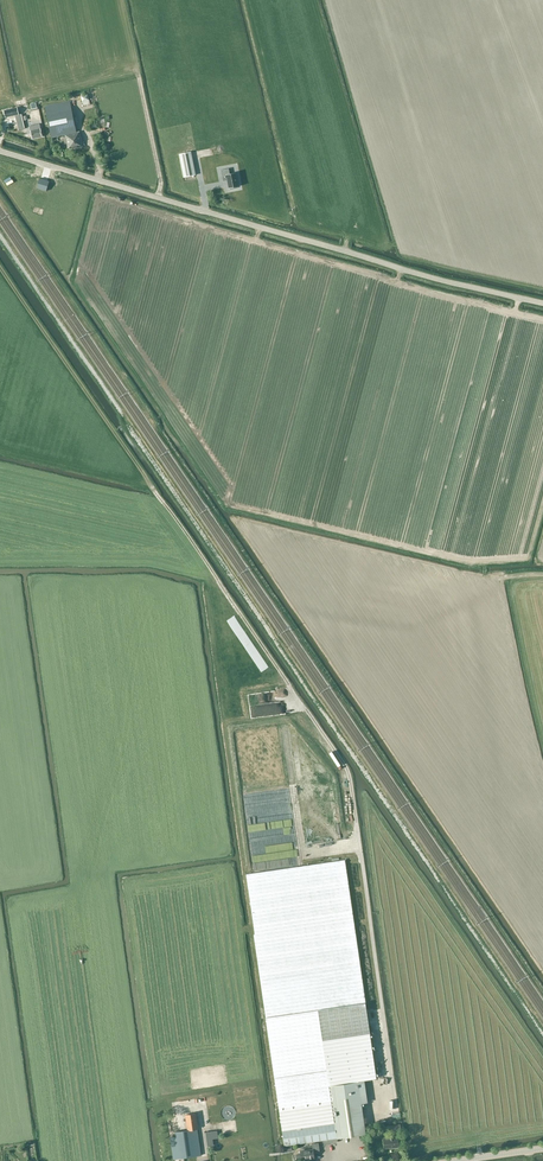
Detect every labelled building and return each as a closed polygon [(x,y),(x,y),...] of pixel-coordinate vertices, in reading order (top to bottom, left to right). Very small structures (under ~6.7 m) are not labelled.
[(83,106),(90,104),(88,94),(81,96),(83,106)] [(77,132),(72,111),(70,101),(45,106),(52,138),(65,135),(68,150),(83,147),(80,132),(77,132)] [(5,118),(19,115),(19,114),(17,108),(4,111),(5,118)] [(33,139),(43,137),(40,127),(37,127),(37,129),(31,130),(33,139)] [(184,177),(196,175),(191,153),(179,155),(184,177)] [(219,174),(215,157),(199,160),(202,174),(211,172),(211,175),(209,176),(212,189),(222,188),(219,174)] [(236,173),(230,174),(229,169),(221,170),(223,181),(227,180),(229,188),(230,188),(230,189),(235,188),(235,187),(238,186),(236,173)] [(46,191),(49,181),(45,180),(41,179),(40,178),(37,188),(46,191)] [(376,1079),(360,965),(345,860),(246,874),(255,934),(254,934),(260,980),(284,1146),(322,1140),(322,1142),(323,1143),(324,1143),(326,1143),(327,1143),(328,1143),(329,1142),(331,1141),(332,1142),(334,1142),(335,1142),(336,1142),(337,1141),(337,1139),(337,1138),(366,1134),(362,1103),(368,1102),(366,1088),(367,1087),(366,1080),(376,1079)] [(235,1111),(235,1109),(234,1108),(233,1106),(232,1105),(231,1104),(229,1103),(228,1103),(226,1103),(225,1103),(224,1104),(222,1106),(221,1107),(220,1108),(220,1111),(220,1113),(220,1114),(221,1115),(222,1116),(224,1118),(225,1118),(227,1118),(229,1118),(231,1117),(233,1116),(234,1114),(235,1112),(235,1111)] [(176,1136),(170,1137),(173,1159),(201,1155),(197,1129),(198,1128),(196,1113),(185,1115),(187,1130),(176,1131),(176,1136)] [(217,1130),(204,1132),(206,1146),(214,1146),(213,1139),(218,1138),(217,1130)] [(398,1137),(394,1138),(394,1135),(388,1136),(389,1138),(384,1139),(385,1148),(391,1147),(391,1148),(399,1146),(398,1137)] [(297,1155),(297,1160),(302,1160),(314,1158),(314,1154),(320,1153),(318,1143),(312,1144),(313,1150),(300,1151),(301,1154),(297,1155)]
